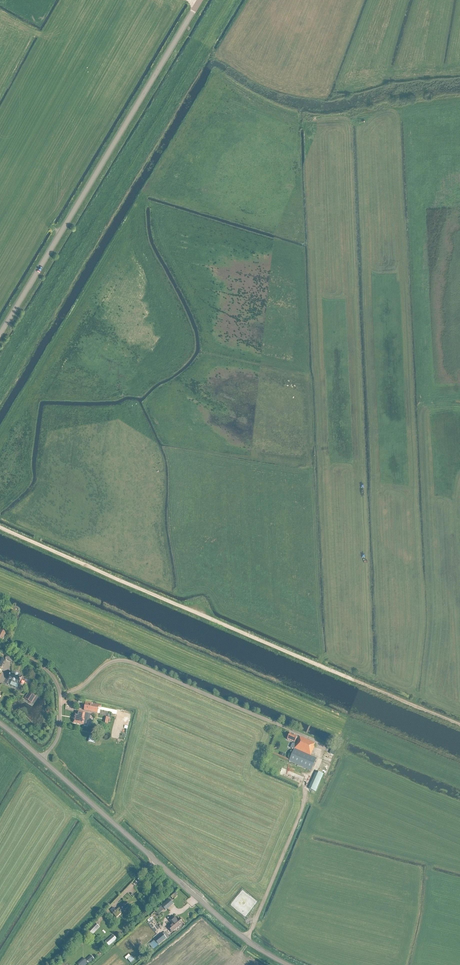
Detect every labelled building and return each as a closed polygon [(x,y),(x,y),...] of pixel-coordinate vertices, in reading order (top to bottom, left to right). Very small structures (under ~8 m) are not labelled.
[(19,685),(23,677),(11,672),(8,680),(19,685)] [(26,699),(32,703),(36,697),(30,693),(26,699)] [(101,705),(92,703),(92,705),(85,704),(84,710),(98,713),(99,708),(101,708),(101,705)] [(86,725),(88,714),(79,712),(78,715),(75,715),(73,723),(83,725),(86,725)] [(299,738),(297,737),(290,733),(287,739),(295,743),(294,745),(296,745),(289,761),(311,771),(317,759),(310,756),(314,747),(313,747),(315,743),(299,737),(299,738)] [(331,762),(337,749),(332,747),(329,754),(325,751),(322,758),(331,762)] [(316,792),(323,774),(316,771),(308,789),(316,792)] [(166,911),(174,904),(170,899),(162,906),(166,911)] [(124,912),(130,907),(126,902),(120,907),(116,910),(114,907),(110,911),(117,918),(121,914),(121,913),(123,911),(124,912)] [(178,920),(174,916),(169,920),(172,924),(169,928),(173,932),(183,924),(179,919),(178,920)] [(93,935),(100,928),(95,923),(88,930),(93,935)] [(169,937),(165,932),(162,934),(162,933),(154,940),(154,941),(149,945),(153,950),(167,939),(169,937)] [(109,946),(112,944),(113,943),(117,940),(115,938),(113,936),(108,940),(106,942),(109,946)] [(94,959),(91,955),(86,960),(84,958),(78,964),(88,964),(94,959)]
